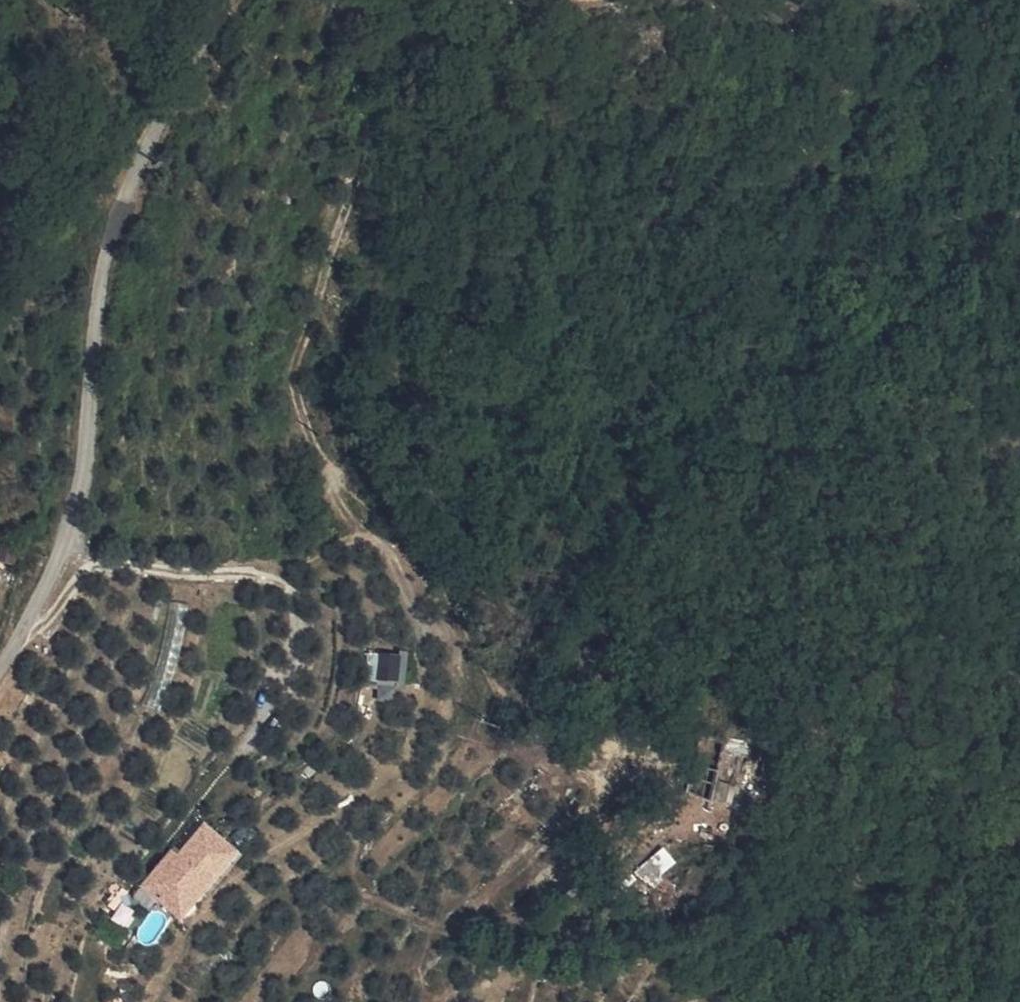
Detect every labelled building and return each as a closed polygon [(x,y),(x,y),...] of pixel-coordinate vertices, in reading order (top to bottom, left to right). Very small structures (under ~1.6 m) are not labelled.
[(353,108),(345,105),(341,120),(350,122),(353,108)] [(399,679),(399,652),(377,652),(377,679),(399,679)] [(717,783),(716,801),(733,802),(734,784),(717,783)] [(140,888),(181,922),(241,851),(199,817),(140,888)] [(662,846),(635,870),(648,886),(676,862),(662,846)]
